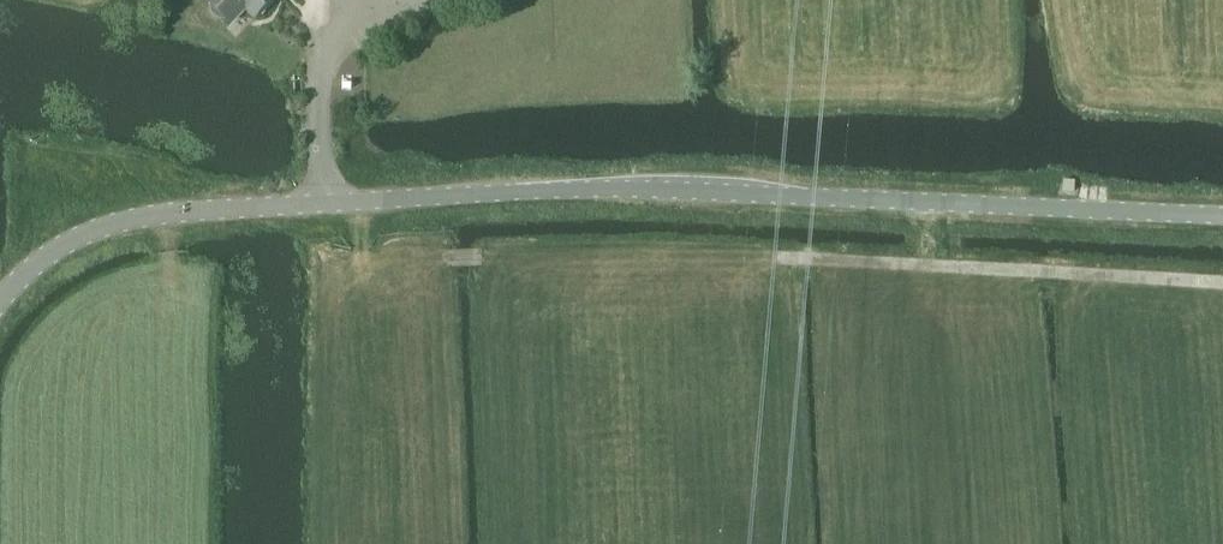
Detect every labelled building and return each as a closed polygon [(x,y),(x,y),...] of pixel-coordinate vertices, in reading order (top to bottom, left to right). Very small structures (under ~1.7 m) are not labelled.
[(207,0),(212,5),(212,10),(213,13),(216,16),(220,18),(225,17),(230,22),(245,7),(254,16),(269,0),(208,0),(207,0)]
